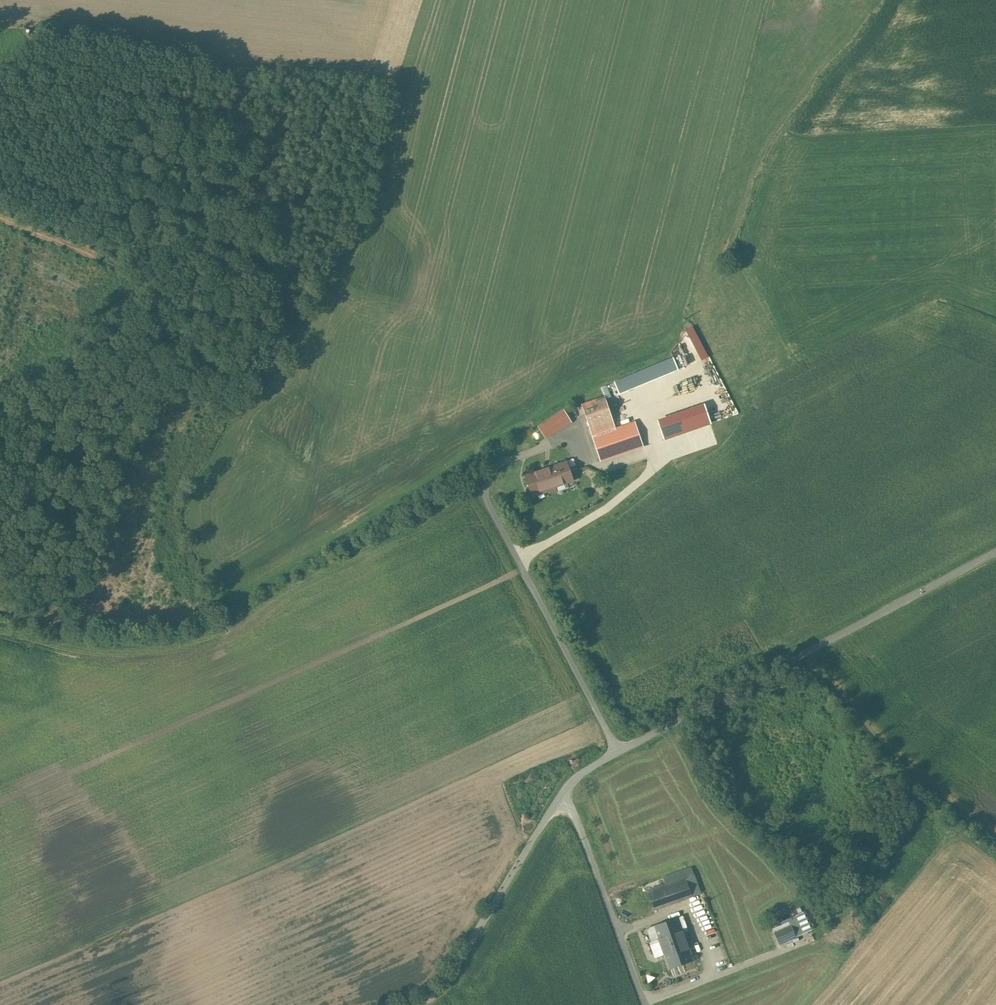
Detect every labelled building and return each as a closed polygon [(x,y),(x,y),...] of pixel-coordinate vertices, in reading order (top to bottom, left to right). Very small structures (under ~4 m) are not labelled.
[(672,358),(614,382),(619,394),(677,370),(672,358)] [(615,429),(604,397),(581,405),(600,461),(641,447),(633,422),(615,429)] [(564,412),(539,426),(542,431),(545,437),(570,422),(564,412)] [(565,462),(526,476),(533,496),(555,488),(554,486),(571,480),(565,462)] [(692,874),(689,869),(664,878),(665,884),(678,879),(685,898),(698,893),(692,874)] [(665,884),(647,891),(653,910),(685,898),(678,879),(665,884)] [(780,916),(770,921),(773,926),(782,921),(780,916)] [(677,918),(653,926),(658,940),(658,941),(683,932),(680,924),(677,918)] [(790,925),(773,933),(778,944),(795,936),(790,925)] [(653,926),(647,929),(651,942),(658,940),(653,926)] [(683,932),(658,941),(663,955),(668,968),(692,959),(683,932)] [(658,940),(651,942),(649,943),(654,956),(656,957),(663,955),(658,941),(658,940)]
